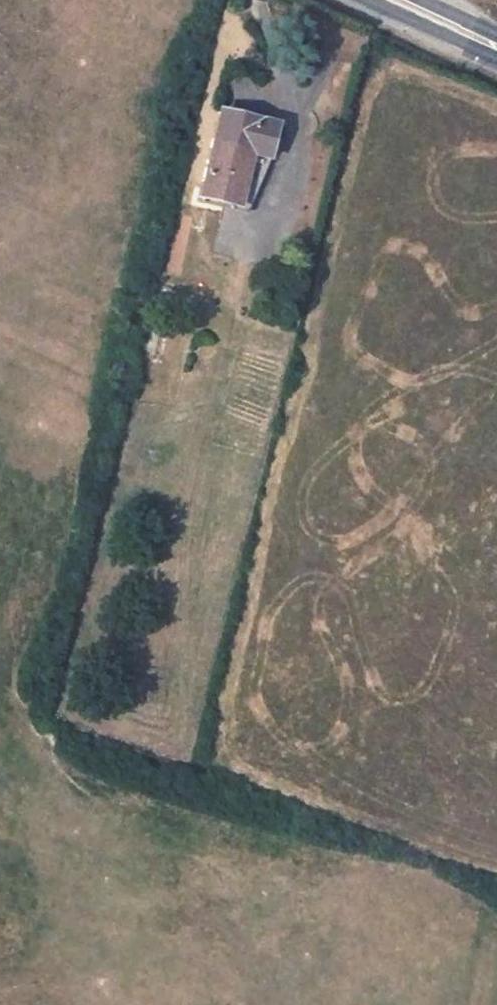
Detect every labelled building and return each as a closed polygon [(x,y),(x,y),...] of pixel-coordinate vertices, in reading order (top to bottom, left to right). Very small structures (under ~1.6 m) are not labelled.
[(224,112),(216,147),(254,157),(270,161),(270,160),(279,125),(224,112)] [(216,147),(204,198),(242,206),(254,157),(216,147)] [(251,208),(270,161),(254,157),(242,206),(251,208)]
